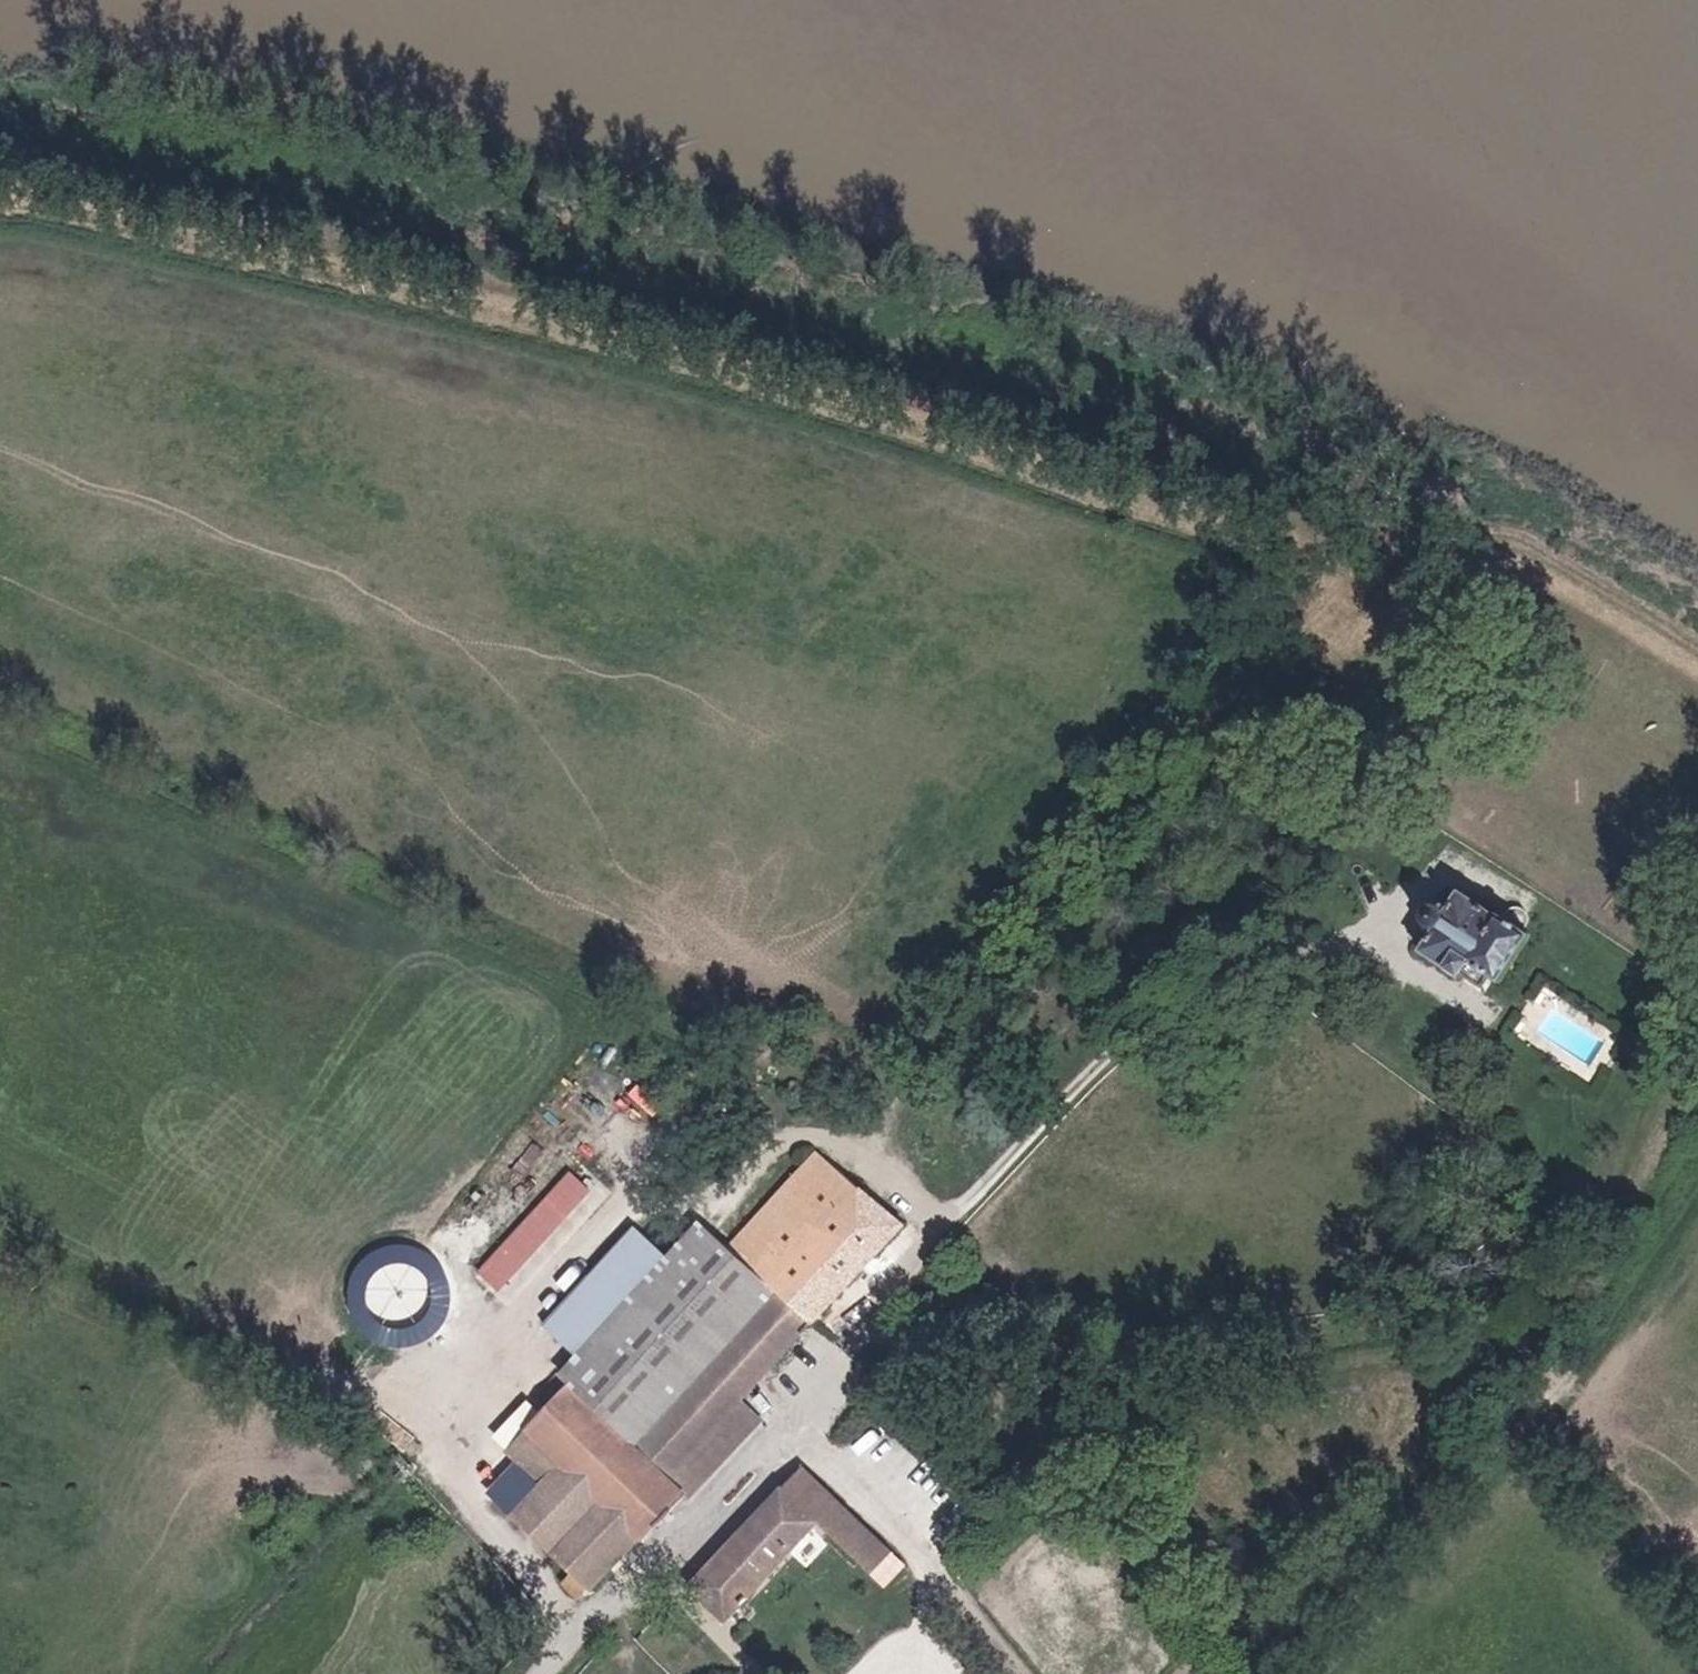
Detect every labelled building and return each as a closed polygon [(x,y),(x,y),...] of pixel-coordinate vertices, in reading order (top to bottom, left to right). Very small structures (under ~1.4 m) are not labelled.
[(1538,910),(1465,863),(1456,877),(1440,878),(1433,881),(1428,886),(1425,894),(1425,900),(1426,902),(1433,913),(1423,928),(1466,957),(1478,939),(1505,958),(1538,910)] [(734,1386),(903,1204),(823,1132),(808,1145),(793,1160),(737,1218),(703,1187),(549,1356),(557,1370),(495,1436),(535,1472),(574,1509),(543,1542),(550,1548),(539,1560),(569,1585),(625,1524),(634,1529),(752,1404),(734,1386)] [(477,1270),(512,1301),(606,1197),(571,1166),(477,1270)] [(888,1541),(795,1455),(681,1575),(721,1611),(811,1521),(861,1570),(888,1541)] [(503,1505),(543,1542),(574,1509),(535,1472),(503,1505)]
